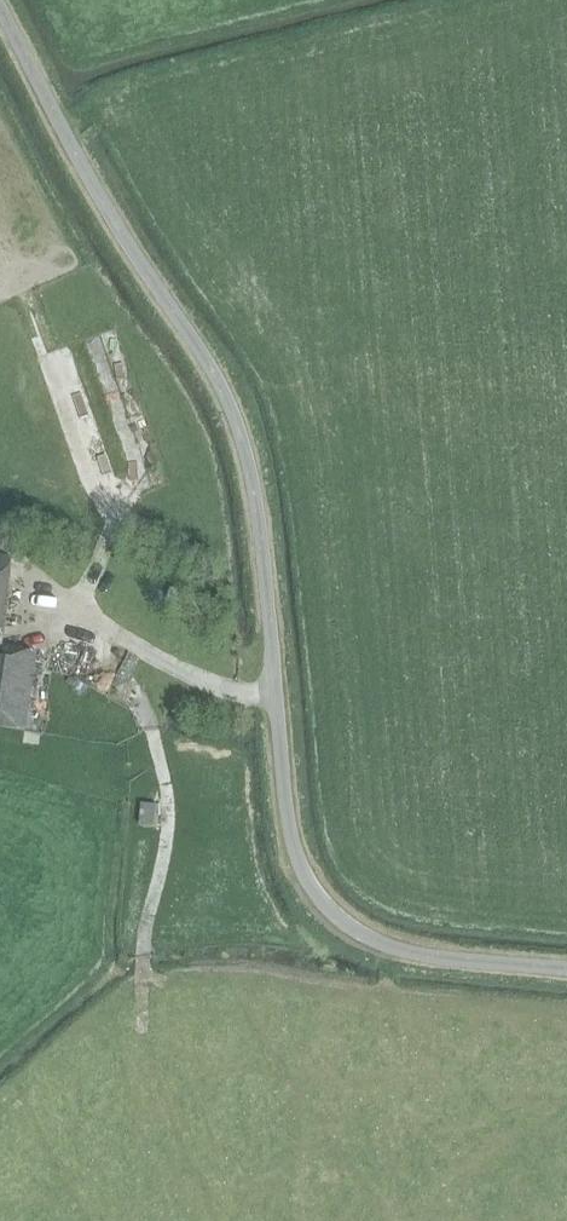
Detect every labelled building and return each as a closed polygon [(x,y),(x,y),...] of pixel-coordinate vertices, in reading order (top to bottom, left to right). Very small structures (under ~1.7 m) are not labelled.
[(0,557),(0,728),(25,731),(36,654),(2,649),(14,567),(10,566),(11,559),(0,557)] [(156,804),(141,803),(139,825),(154,826),(156,804)]
